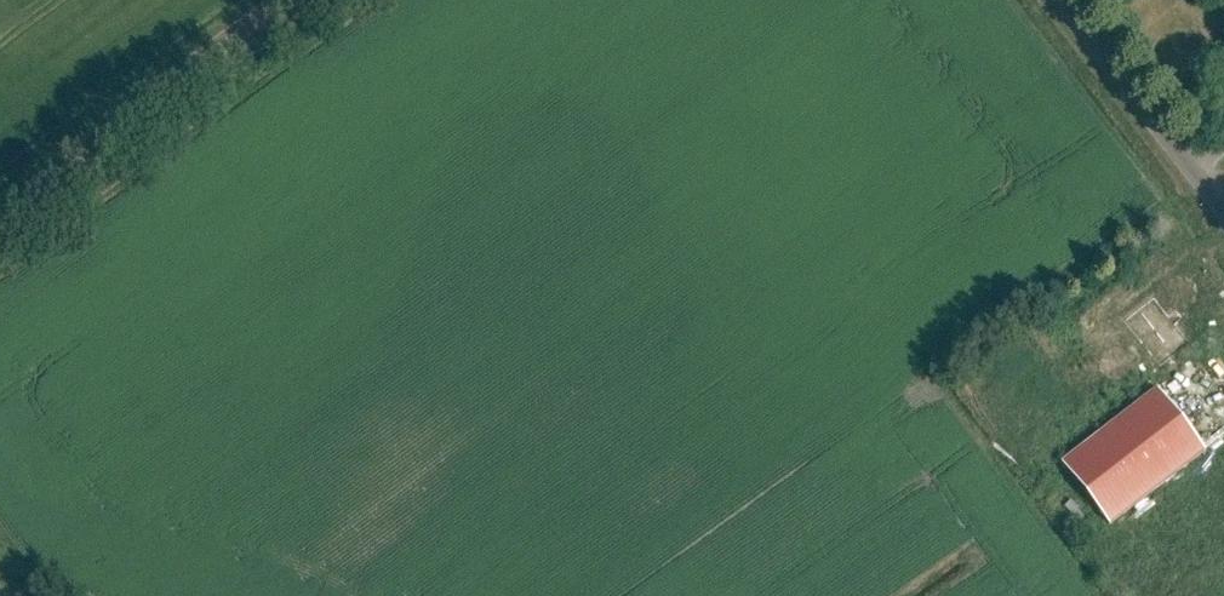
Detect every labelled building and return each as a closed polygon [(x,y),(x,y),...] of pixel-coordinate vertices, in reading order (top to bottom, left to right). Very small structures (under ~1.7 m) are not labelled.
[(1205,451),(1157,389),(1061,464),(1109,526),(1205,451)]
